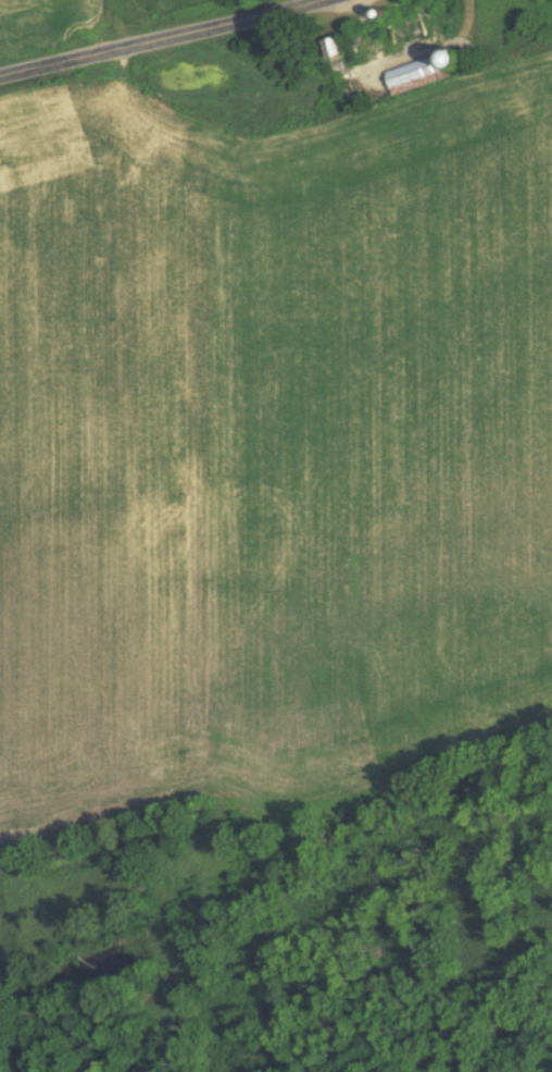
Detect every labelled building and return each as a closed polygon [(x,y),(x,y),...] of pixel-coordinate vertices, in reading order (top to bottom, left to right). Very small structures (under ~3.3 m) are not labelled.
[(327,60),(336,104),(353,100),(339,36),(315,42),(319,62),(327,60)] [(392,95),(449,76),(442,53),(384,71),(392,95)]
